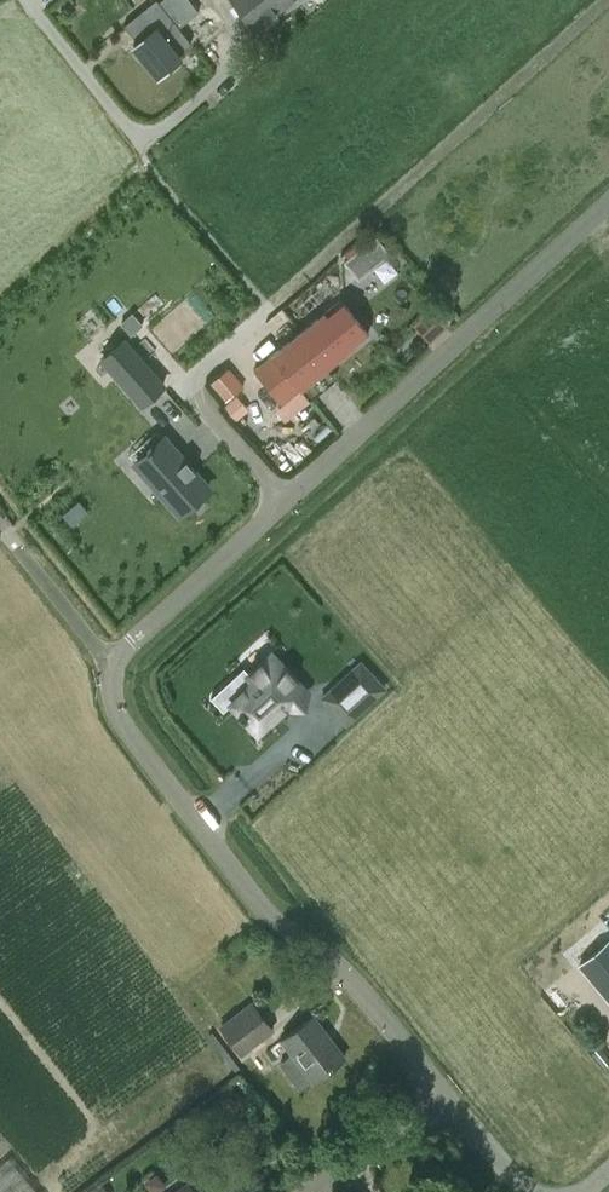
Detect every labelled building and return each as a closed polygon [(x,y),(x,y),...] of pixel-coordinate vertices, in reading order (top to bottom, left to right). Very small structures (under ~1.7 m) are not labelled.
[(134,46),(158,77),(181,59),(178,55),(193,44),(180,27),(198,13),(188,0),(161,0),(158,3),(167,15),(155,25),(157,28),(134,46)] [(241,11),(255,0),(233,0),(241,11)] [(241,11),(256,29),(293,0),(255,0),(241,11)] [(363,280),(395,249),(378,232),(347,263),(363,280)] [(343,300),(300,335),(327,369),(370,335),(343,300)] [(436,304),(416,321),(433,342),(454,325),(436,304)] [(327,369),(300,335),(257,369),(284,404),(327,369)] [(164,384),(124,339),(102,358),(142,403),(164,384)] [(214,379),(236,417),(250,409),(239,390),(247,386),(235,366),(214,379)] [(127,461),(169,509),(198,485),(185,470),(187,468),(177,457),(175,459),(156,436),(127,461)] [(307,697),(273,660),(251,680),(245,673),(235,683),(246,695),(233,708),(241,717),(239,718),(244,723),(246,722),(259,736),(289,709),(291,712),(307,697)] [(346,720),(381,688),(361,665),(325,697),(346,720)] [(600,947),(580,964),(608,1000),(608,940),(600,947)] [(241,1056),(274,1031),(253,1002),(219,1027),(241,1056)] [(300,1090),(313,1081),(314,1082),(345,1058),(313,1016),(282,1041),(293,1055),(280,1064),(300,1090)] [(0,1167),(0,1191),(37,1191),(10,1159),(0,1167)] [(148,1180),(155,1191),(161,1191),(170,1187),(162,1172),(148,1180)] [(105,1179),(84,1191),(114,1191),(105,1179)]
